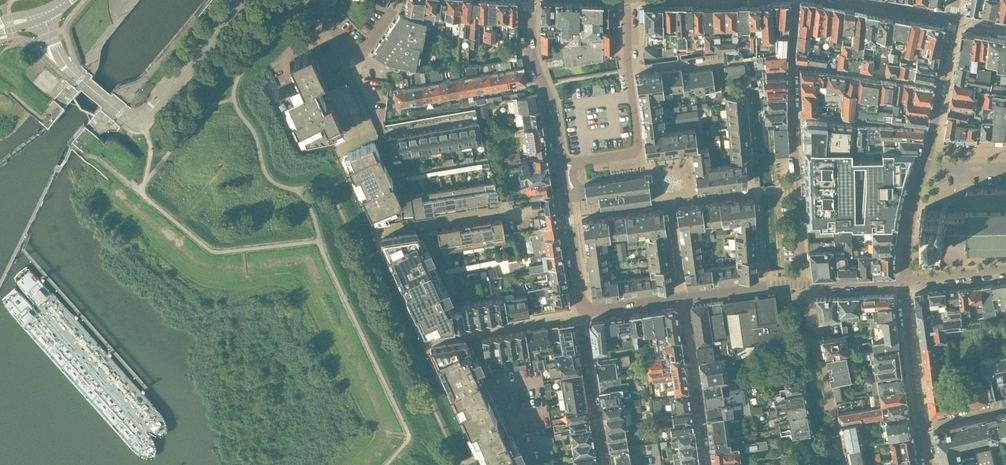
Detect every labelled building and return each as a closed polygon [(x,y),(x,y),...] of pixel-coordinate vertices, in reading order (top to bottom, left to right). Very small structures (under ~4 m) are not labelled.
[(405,11),(408,11),(408,13),(412,14),(412,15),(422,17),(423,9),(424,0),(407,0),(405,11)] [(446,0),(437,0),(435,12),(430,11),(425,10),(423,9),(422,17),(434,20),(434,17),(436,17),(436,21),(443,21),(444,17),(446,0)] [(423,9),(425,10),(426,8),(430,8),(430,11),(435,12),(437,0),(424,0),(423,9)] [(462,0),(446,0),(444,17),(443,21),(446,21),(446,22),(450,23),(451,22),(452,22),(452,35),(458,36),(459,18),(460,18),(462,0)] [(472,0),(462,0),(460,18),(459,18),(458,36),(457,68),(458,68),(468,67),(469,45),(472,2),(472,0)] [(481,0),(472,0),(472,2),(469,45),(478,46),(479,35),(478,34),(478,31),(483,32),(484,19),(478,19),(479,14),(481,14),(481,0)] [(488,0),(481,0),(481,14),(479,14),(478,19),(484,19),(487,19),(488,0)] [(497,0),(488,0),(487,19),(484,19),(483,32),(483,38),(496,38),(496,34),(497,0)] [(496,34),(496,38),(496,44),(497,44),(497,50),(504,50),(504,44),(506,44),(507,0),(497,0),(496,34)] [(517,0),(515,0),(507,0),(506,44),(506,61),(509,60),(516,59),(517,21),(517,20),(517,0)] [(965,5),(968,5),(968,6),(967,10),(967,11),(968,11),(968,10),(972,11),(974,12),(975,12),(979,12),(979,13),(980,13),(980,12),(982,13),(984,0),(966,0),(965,5)] [(1001,0),(984,0),(982,13),(983,13),(985,13),(985,14),(997,16),(1001,0)] [(997,16),(1005,17),(1005,0),(1001,0),(997,16)] [(551,14),(551,2),(541,1),(541,15),(551,14)] [(798,28),(797,33),(812,34),(813,30),(816,3),(809,2),(800,1),(799,20),(798,28)] [(580,35),(582,3),(551,2),(551,14),(551,18),(555,18),(555,21),(560,21),(560,29),(559,45),(570,46),(570,45),(580,45),(580,35)] [(789,15),(790,2),(771,4),(772,16),(789,15)] [(601,23),(602,4),(582,3),(580,35),(583,35),(587,35),(602,34),(602,23),(601,23)] [(820,31),(823,4),(816,3),(813,30),(812,34),(812,36),(811,41),(814,42),(814,44),(818,45),(819,38),(819,35),(814,34),(814,30),(820,31)] [(601,23),(602,23),(602,34),(609,34),(609,24),(614,24),(614,4),(602,4),(601,23)] [(762,34),(756,34),(756,48),(756,55),(761,54),(775,50),(775,49),(776,39),(776,35),(774,35),(772,16),(771,4),(760,5),(762,34)] [(841,36),(844,8),(823,4),(820,31),(819,35),(819,38),(831,40),(840,41),(841,36)] [(762,34),(760,5),(748,6),(750,47),(750,48),(756,48),(755,34),(756,34),(762,34)] [(663,54),(662,7),(643,6),(643,10),(644,25),(644,54),(663,54)] [(676,53),(675,6),(662,7),(663,54),(676,53)] [(687,49),(686,30),(685,7),(675,6),(676,53),(687,51),(687,49)] [(703,29),(703,7),(692,6),(692,29),(703,29)] [(738,47),(735,6),(712,7),(714,47),(714,48),(738,47)] [(750,47),(748,6),(735,6),(738,47),(750,47)] [(714,47),(712,7),(703,7),(703,29),(704,48),(714,47)] [(851,43),(854,10),(844,8),(841,36),(840,41),(841,41),(851,43)] [(863,39),(865,12),(854,10),(851,43),(863,45),(863,44),(863,39)] [(861,60),(860,68),(871,70),(874,52),(875,43),(878,14),(872,13),(866,12),(865,12),(863,39),(863,44),(863,45),(862,56),(861,60)] [(426,20),(399,13),(385,33),(372,53),(386,63),(390,58),(390,63),(417,68),(426,20)] [(551,18),(551,14),(541,15),(541,28),(540,32),(544,32),(544,34),(551,34),(554,34),(554,29),(560,29),(560,21),(555,21),(555,18),(551,18)] [(890,46),(893,17),(878,14),(875,43),(879,44),(878,52),(874,52),(871,70),(885,72),(887,62),(890,46)] [(788,35),(789,15),(772,16),(774,35),(776,35),(788,35)] [(904,50),(910,20),(893,17),(890,46),(887,62),(894,63),(900,64),(900,61),(899,61),(902,49),(904,50)] [(915,65),(916,62),(917,55),(920,55),(921,49),(922,49),(924,41),(928,24),(910,20),(904,50),(902,49),(899,61),(900,61),(900,64),(898,74),(907,75),(909,64),(915,65)] [(941,37),(943,27),(943,26),(939,26),(928,24),(924,41),(940,44),(941,37)] [(704,48),(703,29),(692,29),(689,30),(690,39),(691,39),(692,49),(704,48)] [(975,33),(965,31),(963,31),(960,45),(958,63),(971,65),(971,64),(975,33)] [(796,43),(796,45),(808,46),(810,46),(811,44),(811,41),(812,36),(812,34),(797,33),(797,35),(796,43)] [(987,55),(989,35),(975,33),(971,64),(978,65),(979,58),(980,54),(987,55)] [(551,42),(551,34),(544,34),(541,34),(541,42),(551,42)] [(580,35),(580,45),(570,45),(570,46),(559,45),(559,51),(552,51),(552,56),(563,54),(564,66),(602,60),(602,53),(614,53),(614,34),(609,34),(602,34),(587,35),(587,39),(584,39),(584,36),(583,36),(583,35),(580,35)] [(775,49),(775,50),(787,50),(788,35),(776,35),(776,39),(775,49)] [(989,35),(987,55),(987,59),(986,67),(992,68),(1005,69),(1005,74),(1005,38),(989,35)] [(827,63),(831,40),(819,38),(818,45),(814,44),(811,44),(810,46),(808,46),(806,60),(827,63)] [(840,55),(841,41),(840,41),(831,40),(827,63),(837,65),(838,55),(840,55)] [(848,67),(851,43),(841,41),(840,55),(838,55),(837,65),(848,67)] [(936,63),(940,44),(924,41),(922,49),(921,49),(920,55),(926,56),(926,59),(927,60),(927,62),(936,63)] [(551,52),(551,42),(541,42),(541,52),(551,52)] [(861,60),(862,56),(863,45),(851,43),(848,67),(860,68),(861,60)] [(806,60),(808,46),(796,45),(796,50),(795,59),(806,60)] [(775,50),(761,54),(762,55),(762,61),(764,61),(765,61),(765,65),(765,68),(787,67),(787,50),(775,50)] [(299,80),(279,89),(298,129),(302,139),(306,138),(335,134),(345,132),(342,127),(330,101),(326,103),(324,98),(321,99),(317,90),(320,89),(317,84),(324,81),(310,51),(290,60),(299,80)] [(915,68),(935,72),(936,63),(927,62),(927,60),(926,59),(926,56),(920,55),(917,55),(916,62),(915,65),(909,64),(907,75),(913,76),(915,68)] [(526,83),(523,65),(521,58),(517,59),(518,67),(514,68),(517,85),(526,83)] [(991,77),(992,68),(986,67),(987,59),(979,58),(978,65),(977,74),(985,76),(991,77)] [(517,85),(514,68),(511,69),(509,60),(506,61),(504,61),(509,86),(517,85)] [(509,86),(504,61),(496,62),(500,88),(509,86)] [(500,88),(496,62),(487,64),(491,89),(500,88)] [(893,73),(894,63),(887,62),(885,72),(893,73)] [(970,73),(971,65),(958,63),(955,78),(976,82),(990,84),(991,77),(985,76),(977,74),(970,73)] [(491,89),(487,64),(483,65),(484,73),(480,74),(483,91),(491,89)] [(744,65),(725,67),(726,77),(744,75),(744,65)] [(483,91),(480,74),(477,75),(476,66),(470,67),(475,92),(483,91)] [(475,92),(470,67),(465,67),(466,70),(467,76),(463,77),(466,94),(475,92)] [(765,68),(762,68),(762,69),(763,69),(763,76),(763,77),(787,76),(787,69),(787,67),(765,68)] [(450,79),(446,80),(449,96),(458,95),(453,68),(448,69),(450,79)] [(466,94),(463,77),(457,78),(459,76),(458,68),(457,68),(453,68),(458,95),(466,94)] [(721,88),(718,68),(701,70),(704,91),(721,88)] [(817,81),(818,71),(800,68),(801,79),(817,81)] [(934,80),(935,72),(915,68),(913,76),(934,80)] [(1005,74),(1005,69),(992,68),(991,77),(990,84),(989,91),(1005,94),(1005,74)] [(441,69),(436,70),(436,73),(441,98),(449,96),(446,80),(443,81),(441,69)] [(681,73),(681,69),(670,70),(673,91),(683,89),(681,73)] [(436,70),(429,71),(431,82),(429,83),(432,99),(441,98),(436,73),(436,70)] [(673,91),(670,70),(660,71),(663,92),(673,91)] [(704,91),(701,70),(691,71),(694,92),(704,91)] [(424,101),(419,72),(419,71),(414,71),(416,85),(413,86),(416,103),(424,101)] [(663,92),(660,71),(635,75),(638,95),(658,93),(663,92)] [(694,92),(691,71),(681,73),(683,89),(683,93),(694,92)] [(825,90),(827,73),(818,71),(817,81),(816,89),(825,90)] [(432,100),(429,83),(424,83),(424,82),(425,80),(424,72),(419,72),(424,101),(432,100)] [(843,92),(846,76),(837,75),(827,73),(825,90),(825,92),(843,92)] [(787,76),(763,77),(763,87),(786,85),(787,76)] [(857,93),(860,78),(846,76),(843,92),(842,104),(841,115),(854,116),(857,93)] [(416,103),(413,86),(407,87),(407,85),(408,85),(406,78),(403,79),(407,104),(416,103)] [(865,117),(868,98),(870,79),(860,78),(857,93),(854,116),(865,117)] [(976,86),(976,82),(955,78),(953,93),(974,97),(976,86)] [(407,104),(403,79),(398,80),(399,88),(393,89),(396,106),(407,104)] [(816,89),(817,81),(801,79),(801,91),(825,93),(825,92),(825,90),(816,89)] [(879,99),(881,80),(870,79),(868,98),(879,99)] [(886,100),(888,81),(881,80),(879,99),(886,100)] [(894,101),(896,83),(888,81),(886,100),(893,102),(894,102),(894,101)] [(901,99),(903,84),(896,83),(894,101),(900,102),(901,99)] [(913,100),(916,86),(903,84),(901,99),(913,101),(913,100)] [(786,85),(763,87),(764,96),(770,96),(770,98),(786,97),(786,87),(786,85)] [(933,88),(916,86),(913,100),(930,103),(933,88)] [(510,103),(509,105),(509,111),(512,112),(514,112),(515,113),(530,110),(530,111),(540,109),(537,93),(534,94),(528,95),(527,95),(526,93),(524,93),(524,91),(510,94),(511,98),(510,99),(510,103)] [(824,100),(825,93),(801,91),(802,98),(818,99),(818,96),(822,96),(821,99),(824,100)] [(989,91),(985,91),(982,106),(995,108),(996,99),(1005,101),(1005,94),(989,91)] [(842,104),(843,92),(825,92),(825,93),(824,100),(824,104),(842,104)] [(712,145),(697,147),(697,144),(701,143),(699,121),(671,125),(672,130),(663,131),(658,93),(638,95),(645,155),(692,148),(695,168),(714,165),(712,145)] [(951,102),(950,106),(970,111),(975,112),(978,98),(974,97),(953,93),(951,102)] [(747,105),(746,95),(725,97),(726,107),(747,105)] [(786,107),(786,97),(770,98),(767,98),(767,107),(764,107),(764,109),(786,107)] [(819,110),(818,99),(802,98),(802,113),(827,114),(827,111),(819,110)] [(877,118),(879,99),(868,98),(865,117),(877,118)] [(884,119),(886,100),(879,99),(877,118),(884,119)] [(930,103),(913,100),(913,101),(901,99),(900,102),(894,101),(894,102),(893,102),(893,108),(897,108),(928,113),(930,103)] [(996,99),(995,108),(994,120),(992,137),(1005,137),(1005,101),(996,99)] [(892,112),(893,108),(893,102),(886,100),(884,119),(891,119),(892,112)] [(482,118),(487,117),(484,103),(479,104),(482,118)] [(727,117),(748,115),(747,105),(726,107),(727,117)] [(970,111),(950,106),(949,115),(957,117),(969,120),(970,111)] [(786,119),(786,107),(764,109),(765,121),(766,121),(766,127),(772,127),(774,127),(787,126),(786,119)] [(926,123),(928,113),(897,108),(893,108),(892,112),(891,119),(926,123)] [(515,113),(512,113),(513,116),(516,115),(517,124),(519,124),(519,128),(523,127),(523,128),(533,126),(533,125),(542,124),(540,109),(530,111),(530,110),(515,113)] [(698,118),(697,110),(674,113),(675,121),(698,118)] [(968,124),(966,136),(970,137),(977,137),(979,125),(980,120),(981,115),(975,114),(975,112),(970,111),(969,120),(968,124)] [(748,126),(748,115),(727,117),(727,127),(748,126)] [(956,136),(957,117),(949,115),(945,136),(956,136)] [(966,136),(968,124),(969,120),(957,117),(956,136),(966,136)] [(835,134),(835,122),(807,120),(803,123),(804,148),(826,149),(827,134),(835,134)] [(992,137),(994,120),(985,120),(980,120),(979,125),(977,137),(992,137)] [(478,121),(467,123),(471,143),(481,141),(478,121)] [(856,149),(857,124),(835,122),(835,134),(827,134),(826,149),(856,149)] [(467,124),(457,125),(461,145),(471,143),(467,123),(467,124)] [(545,144),(542,124),(533,125),(533,126),(523,128),(527,152),(537,150),(536,146),(545,144)] [(865,139),(865,125),(857,124),(856,149),(864,149),(865,139)] [(457,125),(447,127),(451,147),(461,145),(457,125)] [(880,136),(881,126),(865,125),(865,139),(867,139),(880,140),(880,136)] [(749,136),(748,126),(727,127),(728,138),(749,136)] [(787,139),(787,126),(774,127),(774,139),(787,139)] [(892,136),(892,126),(881,126),(880,136),(883,136),(891,136),(892,136)] [(901,137),(902,127),(892,126),(892,136),(901,137)] [(438,128),(437,128),(441,149),(451,147),(447,127),(438,129),(438,128)] [(910,137),(911,128),(904,127),(902,127),(901,137),(910,137)] [(437,128),(427,130),(431,150),(441,149),(437,128)] [(921,138),(923,129),(911,128),(910,137),(922,138),(921,138)] [(423,131),(417,132),(421,152),(431,150),(427,130),(427,131),(423,131)] [(417,132),(407,134),(411,154),(421,152),(417,132)] [(397,135),(401,156),(411,154),(407,134),(398,136),(397,135)] [(397,135),(387,137),(390,157),(401,156),(397,135)] [(750,146),(749,136),(728,138),(729,148),(750,146)] [(919,150),(922,138),(910,137),(901,137),(892,136),(891,136),(883,136),(883,144),(883,149),(915,150),(919,150)] [(789,155),(787,139),(774,139),(775,155),(789,155)] [(372,141),(344,154),(374,222),(412,216),(413,216),(413,215),(412,210),(409,194),(403,194),(400,195),(375,140),(372,141)] [(546,154),(545,144),(536,146),(537,150),(537,156),(546,154)] [(751,157),(750,146),(729,148),(730,158),(745,157),(751,157)] [(912,159),(915,150),(883,149),(869,149),(864,149),(856,149),(826,149),(804,148),(805,160),(804,160),(805,172),(805,181),(805,192),(806,192),(806,208),(806,220),(807,220),(807,226),(833,226),(851,226),(851,227),(896,226),(897,215),(898,215),(900,203),(899,203),(902,191),(903,191),(906,180),(905,180),(908,170),(909,170),(912,159)] [(548,164),(546,154),(537,156),(537,150),(527,152),(528,158),(529,167),(548,164)] [(509,155),(503,156),(504,161),(510,160),(520,159),(521,159),(520,152),(509,154),(509,155)] [(763,277),(747,152),(635,166),(633,177),(576,184),(592,299),(763,277)] [(522,165),(518,166),(520,174),(519,175),(520,182),(522,183),(523,185),(524,184),(550,179),(548,164),(529,167),(528,158),(520,159),(522,165)] [(495,179),(485,181),(488,203),(493,202),(494,202),(495,202),(499,201),(498,197),(496,179),(495,179)] [(550,179),(524,184),(525,189),(532,188),(532,193),(542,191),(543,194),(543,195),(552,194),(550,179)] [(485,181),(474,183),(477,205),(482,204),(483,204),(484,204),(485,204),(488,203),(485,181)] [(474,183),(463,185),(467,207),(472,206),(474,206),(474,205),(477,205),(474,183)] [(463,185),(453,186),(456,208),(461,208),(462,208),(463,207),(464,207),(467,207),(463,185)] [(453,186),(442,188),(446,210),(450,209),(451,209),(452,209),(453,209),(456,208),(453,186)] [(442,188),(431,190),(435,212),(440,211),(442,211),(446,210),(442,188)] [(969,210),(945,210),(945,206),(942,207),(941,209),(928,209),(928,206),(925,206),(925,209),(922,209),(922,213),(925,213),(926,230),(922,230),(922,233),(926,233),(926,236),(929,236),(929,232),(945,232),(945,235),(948,235),(948,232),(951,231),(951,229),(968,229),(968,249),(1005,249),(1005,188),(968,189),(969,210)] [(431,190),(421,192),(424,214),(429,213),(430,213),(431,213),(435,212),(431,190)] [(409,193),(409,194),(412,210),(413,215),(413,216),(418,215),(419,215),(420,214),(421,214),(424,214),(421,192),(409,193)] [(543,195),(530,197),(532,205),(544,203),(544,208),(545,210),(554,208),(554,207),(553,202),(552,194),(543,195)] [(554,208),(545,210),(547,225),(557,223),(554,208)] [(502,218),(501,218),(490,220),(494,242),(506,240),(505,234),(503,223),(502,218)] [(494,242),(490,220),(480,221),(484,243),(494,242)] [(484,243),(480,221),(469,223),(473,245),(484,243)] [(473,245),(469,223),(459,225),(462,247),(473,245)] [(558,235),(557,223),(547,225),(547,226),(549,237),(559,235),(558,235)] [(462,247),(459,225),(448,227),(452,249),(462,247)] [(535,229),(530,230),(535,254),(561,249),(559,236),(559,235),(549,237),(547,226),(535,229)] [(851,239),(851,233),(851,227),(851,226),(833,226),(834,240),(843,239),(845,239),(851,239)] [(895,240),(896,226),(851,227),(851,233),(871,232),(871,240),(895,240)] [(452,249),(448,227),(437,228),(441,250),(452,249)] [(465,340),(460,328),(459,325),(446,298),(445,296),(449,294),(450,294),(447,288),(446,289),(443,291),(442,289),(433,269),(428,258),(427,256),(431,255),(432,255),(429,249),(428,249),(428,250),(425,251),(424,249),(416,232),(382,237),(374,239),(472,454),(477,464),(522,464),(518,456),(517,454),(521,452),(522,452),(519,446),(518,446),(518,447),(515,448),(514,446),(514,445),(509,436),(506,437),(479,379),(482,377),(478,367),(477,367),(477,365),(480,363),(481,363),(478,357),(478,358),(474,359),(473,357),(465,340)] [(847,254),(852,254),(852,247),(851,239),(845,239),(845,246),(843,246),(843,250),(835,251),(835,255),(836,255),(836,259),(837,276),(856,276),(855,263),(847,263),(847,254)] [(835,255),(835,251),(834,244),(834,240),(808,241),(808,250),(812,277),(835,276),(834,259),(836,259),(836,255),(835,255)] [(893,252),(895,240),(871,240),(872,250),(867,250),(867,247),(852,247),(852,254),(858,254),(869,253),(874,253),(878,253),(893,253),(893,252)] [(563,264),(561,249),(535,254),(530,255),(531,263),(529,263),(530,271),(563,264)] [(878,265),(878,258),(874,258),(874,253),(869,253),(858,254),(858,275),(894,275),(894,274),(894,265),(878,265)] [(894,265),(893,253),(878,253),(878,258),(878,265),(894,265)] [(512,255),(487,261),(487,265),(513,259),(512,255)] [(483,262),(445,268),(447,272),(484,266),(483,262)] [(565,276),(563,264),(530,271),(531,275),(546,272),(547,279),(549,279),(565,276)] [(567,286),(565,276),(549,279),(550,286),(528,290),(531,297),(550,294),(552,293),(552,288),(567,286)] [(1000,283),(992,284),(995,310),(999,310),(999,307),(1002,307),(1002,304),(1002,303),(1001,294),(1002,294),(1000,283)] [(992,284),(982,285),(984,311),(984,320),(996,319),(995,310),(992,284)] [(569,298),(567,286),(552,288),(552,293),(550,294),(550,297),(546,298),(547,302),(541,303),(541,304),(554,301),(569,298)] [(977,286),(969,287),(970,303),(971,311),(978,310),(978,311),(980,311),(979,306),(977,286)] [(971,311),(970,303),(969,287),(946,289),(947,300),(953,299),(953,302),(956,301),(956,299),(960,299),(961,308),(968,307),(968,314),(962,315),(963,323),(972,322),(971,311)] [(947,300),(946,289),(930,291),(931,304),(932,304),(937,303),(938,308),(948,307),(947,300)] [(932,308),(932,304),(931,304),(930,291),(915,292),(918,312),(932,311),(932,314),(935,314),(935,312),(937,311),(937,308),(932,308)] [(791,326),(791,325),(790,323),(790,322),(789,321),(788,319),(788,318),(787,317),(786,316),(784,316),(783,315),(782,314),(780,314),(779,314),(778,314),(776,314),(774,294),(774,293),(755,296),(755,301),(724,303),(723,300),(706,303),(690,305),(698,360),(730,355),(731,358),(739,357),(741,356),(743,356),(744,355),(746,354),(747,353),(749,352),(750,350),(751,349),(752,348),(753,346),(754,344),(772,342),(773,342),(774,343),(775,343),(777,343),(778,343),(779,343),(781,343),(782,343),(783,342),(785,341),(786,341),(787,340),(788,339),(789,337),(790,336),(790,335),(791,333),(791,332),(792,330),(792,329),(791,328),(791,326)] [(895,305),(894,293),(877,294),(869,295),(860,295),(861,307),(895,305)] [(526,295),(515,297),(518,315),(529,314),(526,295)] [(862,319),(861,307),(860,295),(839,296),(841,318),(839,318),(839,319),(849,318),(849,315),(853,315),(853,320),(862,319)] [(841,318),(839,296),(817,297),(820,321),(839,318),(841,318)] [(507,317),(504,297),(493,298),(497,319),(507,317)] [(518,315),(515,297),(505,298),(504,297),(507,317),(518,315)] [(497,319),(493,298),(483,300),(486,321),(497,319)] [(553,309),(568,307),(571,306),(569,298),(554,301),(541,304),(542,311),(553,309)] [(475,323),(472,302),(471,299),(465,300),(465,303),(461,304),(461,307),(464,324),(463,324),(475,323)] [(486,321),(483,300),(472,302),(475,323),(486,321)] [(896,316),(895,305),(861,307),(862,319),(871,318),(896,316)] [(680,339),(676,310),(676,307),(664,309),(667,336),(668,341),(680,339)] [(932,311),(918,312),(922,342),(937,340),(942,340),(943,350),(944,359),(949,358),(948,350),(946,327),(963,326),(963,323),(962,315),(961,308),(948,309),(948,307),(938,308),(937,308),(937,311),(935,312),(935,314),(932,314),(932,311)] [(664,309),(661,310),(652,311),(653,320),(651,320),(654,338),(667,336),(664,309)] [(653,320),(652,311),(640,313),(642,332),(643,334),(649,333),(650,343),(654,343),(654,338),(651,320),(653,320)] [(642,332),(640,313),(629,314),(632,333),(633,339),(634,346),(638,345),(637,333),(642,332)] [(632,333),(629,314),(629,315),(627,316),(626,314),(622,315),(621,316),(617,317),(617,316),(616,316),(618,334),(619,335),(632,333)] [(618,334),(616,316),(609,317),(608,317),(603,317),(605,332),(605,336),(618,334)] [(898,337),(896,316),(871,318),(872,324),(884,323),(885,339),(898,337)] [(591,319),(592,319),(589,323),(591,334),(605,332),(603,317),(591,319)] [(563,351),(577,349),(573,322),(549,326),(551,334),(560,333),(563,351)] [(550,345),(547,326),(536,328),(539,347),(548,346),(550,345)] [(539,347),(536,328),(525,330),(528,349),(539,347)] [(528,349),(525,330),(515,332),(519,352),(529,351),(528,349)] [(519,352),(515,332),(504,333),(507,354),(519,352)] [(591,334),(592,344),(602,342),(606,342),(605,336),(605,332),(591,334)] [(507,354),(504,333),(493,335),(496,356),(507,354)] [(496,356),(493,335),(482,337),(485,358),(496,356)] [(844,336),(824,339),(827,356),(846,353),(855,351),(855,345),(849,346),(847,335),(844,336)] [(875,348),(899,345),(898,337),(885,339),(874,341),(875,348)] [(654,343),(655,350),(663,349),(681,347),(680,339),(668,341),(654,343)] [(938,345),(937,340),(922,342),(923,352),(940,350),(939,345),(938,345)] [(603,345),(602,342),(592,344),(593,352),(594,351),(604,350),(604,345),(603,345)] [(903,373),(899,345),(875,348),(869,349),(870,358),(875,358),(877,376),(871,377),(872,380),(903,375),(903,373)] [(653,356),(651,356),(652,358),(661,357),(669,356),(682,354),(681,347),(663,349),(664,354),(661,355),(661,353),(653,354),(653,356)] [(554,352),(549,353),(548,353),(550,366),(580,362),(579,357),(577,349),(563,351),(554,352)] [(609,358),(609,356),(611,356),(610,349),(604,350),(594,351),(595,360),(609,358)] [(940,352),(940,350),(923,352),(925,362),(940,360),(939,352),(940,352)] [(848,362),(846,353),(827,356),(829,366),(848,362)] [(620,371),(620,367),(619,366),(618,365),(630,364),(629,354),(620,355),(620,356),(609,358),(595,360),(596,363),(596,369),(597,368),(598,377),(620,374),(619,373),(620,371)] [(995,356),(1005,398),(1005,397),(1005,354),(995,356)] [(1005,398),(995,356),(981,360),(983,375),(986,374),(992,400),(1005,398)] [(686,379),(684,368),(663,371),(662,365),(661,357),(652,358),(646,359),(649,384),(686,379)] [(735,368),(735,367),(735,366),(734,365),(734,364),(733,363),(732,362),(731,362),(730,361),(729,360),(728,360),(726,360),(725,360),(724,360),(724,358),(699,362),(702,384),(727,380),(727,379),(729,378),(730,378),(731,377),(732,377),(732,376),(733,375),(734,375),(734,373),(735,372),(735,370),(735,368)] [(684,368),(683,360),(670,362),(668,363),(668,365),(662,365),(663,371),(684,368)] [(946,377),(945,369),(942,369),(942,368),(942,363),(940,363),(940,360),(925,362),(927,379),(945,377),(946,377)] [(581,371),(580,362),(550,366),(549,367),(550,375),(557,374),(556,370),(561,369),(561,375),(581,371)] [(831,375),(850,371),(848,362),(829,366),(831,375)] [(852,380),(850,371),(831,375),(833,384),(852,380)] [(561,377),(562,388),(583,384),(581,374),(561,377)] [(620,374),(598,377),(601,390),(600,390),(601,395),(602,403),(624,400),(630,399),(629,392),(627,380),(624,381),(621,382),(620,374)] [(905,388),(903,375),(872,380),(874,393),(905,388)] [(970,388),(970,383),(968,377),(950,381),(950,382),(946,383),(945,377),(927,379),(929,398),(937,396),(947,393),(965,389),(970,388)] [(804,391),(802,378),(784,381),(785,388),(779,389),(780,394),(784,394),(804,391)] [(687,391),(686,379),(649,384),(651,396),(687,391)] [(744,397),(742,387),(728,389),(727,380),(702,384),(704,402),(721,400),(729,399),(729,401),(740,400),(746,399),(747,403),(748,403),(750,403),(759,401),(759,398),(765,397),(763,380),(756,381),(758,394),(747,396),(747,397),(744,397)] [(983,380),(970,383),(970,388),(965,389),(969,406),(988,401),(984,384),(983,380)] [(758,394),(756,381),(751,381),(742,387),(744,397),(747,397),(747,396),(758,394)] [(585,394),(583,384),(562,388),(557,389),(559,399),(564,398),(585,394)] [(840,385),(833,386),(836,400),(843,398),(840,385)] [(884,417),(883,411),(882,404),(889,403),(907,399),(905,388),(874,393),(876,406),(864,408),(866,420),(881,417),(884,417)] [(969,406),(965,389),(947,393),(952,410),(969,406)] [(687,391),(651,396),(652,405),(654,413),(690,408),(689,399),(687,391)] [(806,401),(804,391),(784,394),(785,400),(775,402),(776,407),(806,401)] [(952,410),(947,393),(937,396),(941,413),(952,410)] [(587,405),(585,394),(564,398),(566,408),(587,405)] [(941,413),(937,396),(929,398),(931,415),(941,413)] [(624,400),(602,403),(603,410),(604,413),(604,416),(625,413),(624,407),(631,406),(631,405),(639,404),(645,403),(644,397),(638,398),(630,399),(624,400)] [(746,399),(740,400),(742,409),(743,409),(743,412),(743,414),(745,414),(749,413),(748,403),(747,403),(746,399)] [(909,412),(907,399),(889,403),(890,410),(883,411),(884,417),(909,412)] [(722,411),(721,400),(704,402),(706,414),(722,411)] [(776,409),(768,411),(769,417),(778,415),(777,412),(787,410),(788,415),(808,411),(806,401),(776,407),(776,409)] [(756,412),(755,405),(750,405),(750,403),(748,403),(749,413),(756,412)] [(589,417),(587,407),(565,410),(567,421),(589,417)] [(692,422),(690,408),(654,413),(656,427),(692,422)] [(866,420),(864,408),(838,413),(841,424),(861,420),(866,420)] [(724,423),(723,421),(722,411),(706,414),(707,425),(724,423)] [(810,421),(808,411),(788,415),(789,420),(774,423),(775,427),(810,421)] [(911,424),(909,412),(884,417),(881,417),(882,423),(883,423),(884,429),(911,424)] [(626,419),(625,413),(604,416),(605,419),(606,429),(625,426),(643,423),(641,417),(633,418),(626,419)] [(997,415),(1001,435),(1001,436),(1005,435),(1005,413),(997,415)] [(937,431),(934,432),(940,456),(941,461),(958,457),(962,455),(961,450),(960,445),(1001,435),(997,415),(988,417),(988,416),(955,424),(936,429),(937,431)] [(559,422),(553,423),(555,433),(561,432),(560,428),(569,426),(590,422),(589,417),(567,421),(559,422)] [(863,432),(861,420),(841,424),(843,436),(863,432)] [(810,421),(775,427),(776,433),(786,431),(787,436),(792,435),(812,431),(810,421)] [(569,426),(560,428),(561,432),(562,432),(570,430),(590,427),(590,422),(569,426)] [(693,429),(692,422),(656,427),(657,434),(693,429)] [(725,435),(724,423),(707,425),(709,437),(725,435)] [(884,429),(882,429),(883,436),(885,435),(886,441),(891,440),(913,436),(911,424),(884,429)] [(644,433),(643,427),(634,429),(634,430),(625,431),(625,426),(606,429),(608,439),(642,433),(644,433)] [(592,436),(590,427),(570,430),(562,432),(562,434),(570,433),(571,443),(592,439),(592,436)] [(695,443),(693,431),(676,434),(677,440),(671,441),(666,442),(666,447),(678,445),(695,443)] [(865,445),(863,432),(843,436),(846,448),(862,445),(865,445)] [(628,446),(627,441),(636,440),(636,438),(642,437),(642,433),(608,439),(610,449),(628,446)] [(725,435),(709,437),(710,445),(710,447),(710,448),(730,445),(744,443),(742,435),(729,436),(729,438),(726,438),(725,435)] [(916,453),(913,436),(891,440),(894,455),(887,457),(887,459),(894,457),(916,453)] [(593,442),(592,439),(571,443),(573,454),(573,455),(594,451),(593,442)] [(730,445),(710,448),(711,453),(712,459),(739,456),(739,455),(740,456),(748,455),(747,450),(767,447),(766,439),(759,441),(759,440),(758,440),(758,441),(751,442),(751,441),(750,441),(750,442),(744,443),(730,445)] [(659,453),(658,442),(651,443),(653,454),(659,453)] [(697,454),(695,443),(678,445),(679,451),(673,452),(673,453),(668,454),(668,459),(673,458),(680,457),(697,454)] [(865,458),(862,445),(846,448),(849,462),(865,458)] [(941,461),(942,464),(996,464),(992,449),(991,445),(982,448),(977,449),(978,453),(974,454),(974,453),(962,455),(958,457),(941,461)] [(612,464),(631,464),(628,446),(610,449),(612,464)] [(867,448),(871,464),(877,464),(873,446),(867,448)] [(596,463),(596,462),(595,455),(594,451),(573,455),(573,454),(564,456),(565,461),(573,460),(574,464),(590,464),(596,464),(596,463)] [(916,453),(894,457),(894,458),(891,461),(891,464),(919,464),(916,453)] [(697,454),(680,457),(673,458),(674,464),(698,464),(697,454)] [(712,459),(712,463),(712,464),(751,464),(750,462),(746,463),(746,461),(740,462),(739,456),(712,459)]
